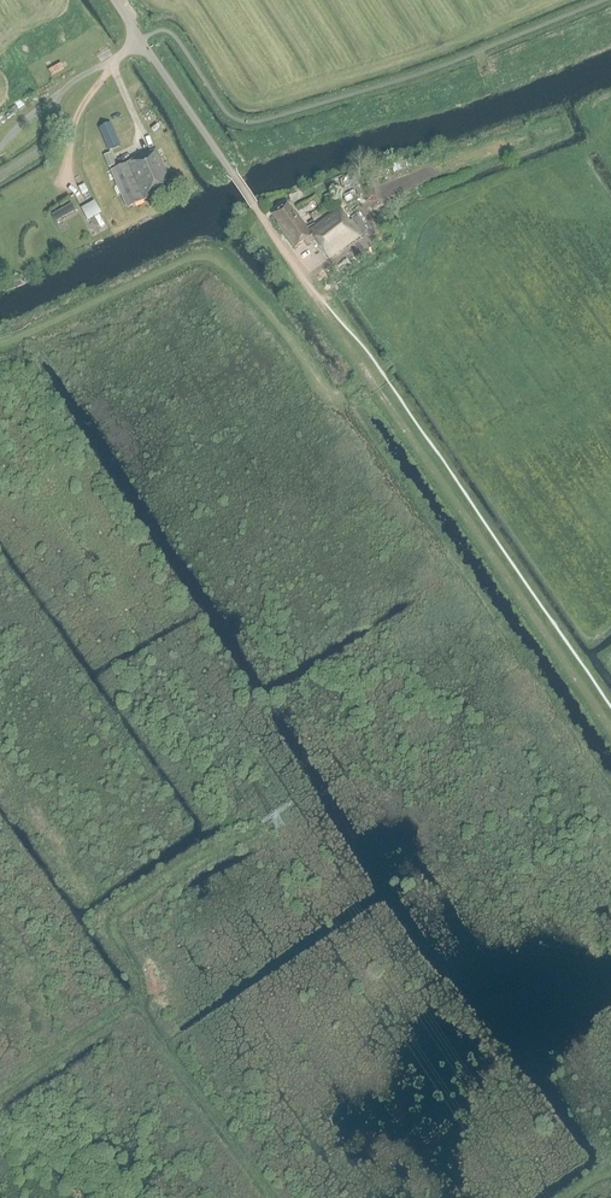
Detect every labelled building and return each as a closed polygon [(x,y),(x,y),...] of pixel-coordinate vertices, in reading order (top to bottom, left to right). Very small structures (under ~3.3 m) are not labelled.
[(52,74),(64,67),(61,62),(49,69),(52,74)] [(155,132),(163,126),(151,109),(143,115),(155,132)] [(111,123),(99,128),(109,150),(120,145),(111,123)] [(156,150),(110,170),(127,208),(171,189),(165,174),(166,173),(156,150)] [(109,167),(115,165),(110,153),(104,156),(109,167)] [(94,202),(82,209),(88,220),(101,212),(94,202)] [(293,212),(287,203),(272,213),(277,222),(276,223),(294,247),(303,241),(306,245),(314,239),(328,259),(359,236),(340,209),(309,230),(295,210),(293,212)] [(72,205),(52,217),(56,223),(76,212),(72,205)]
